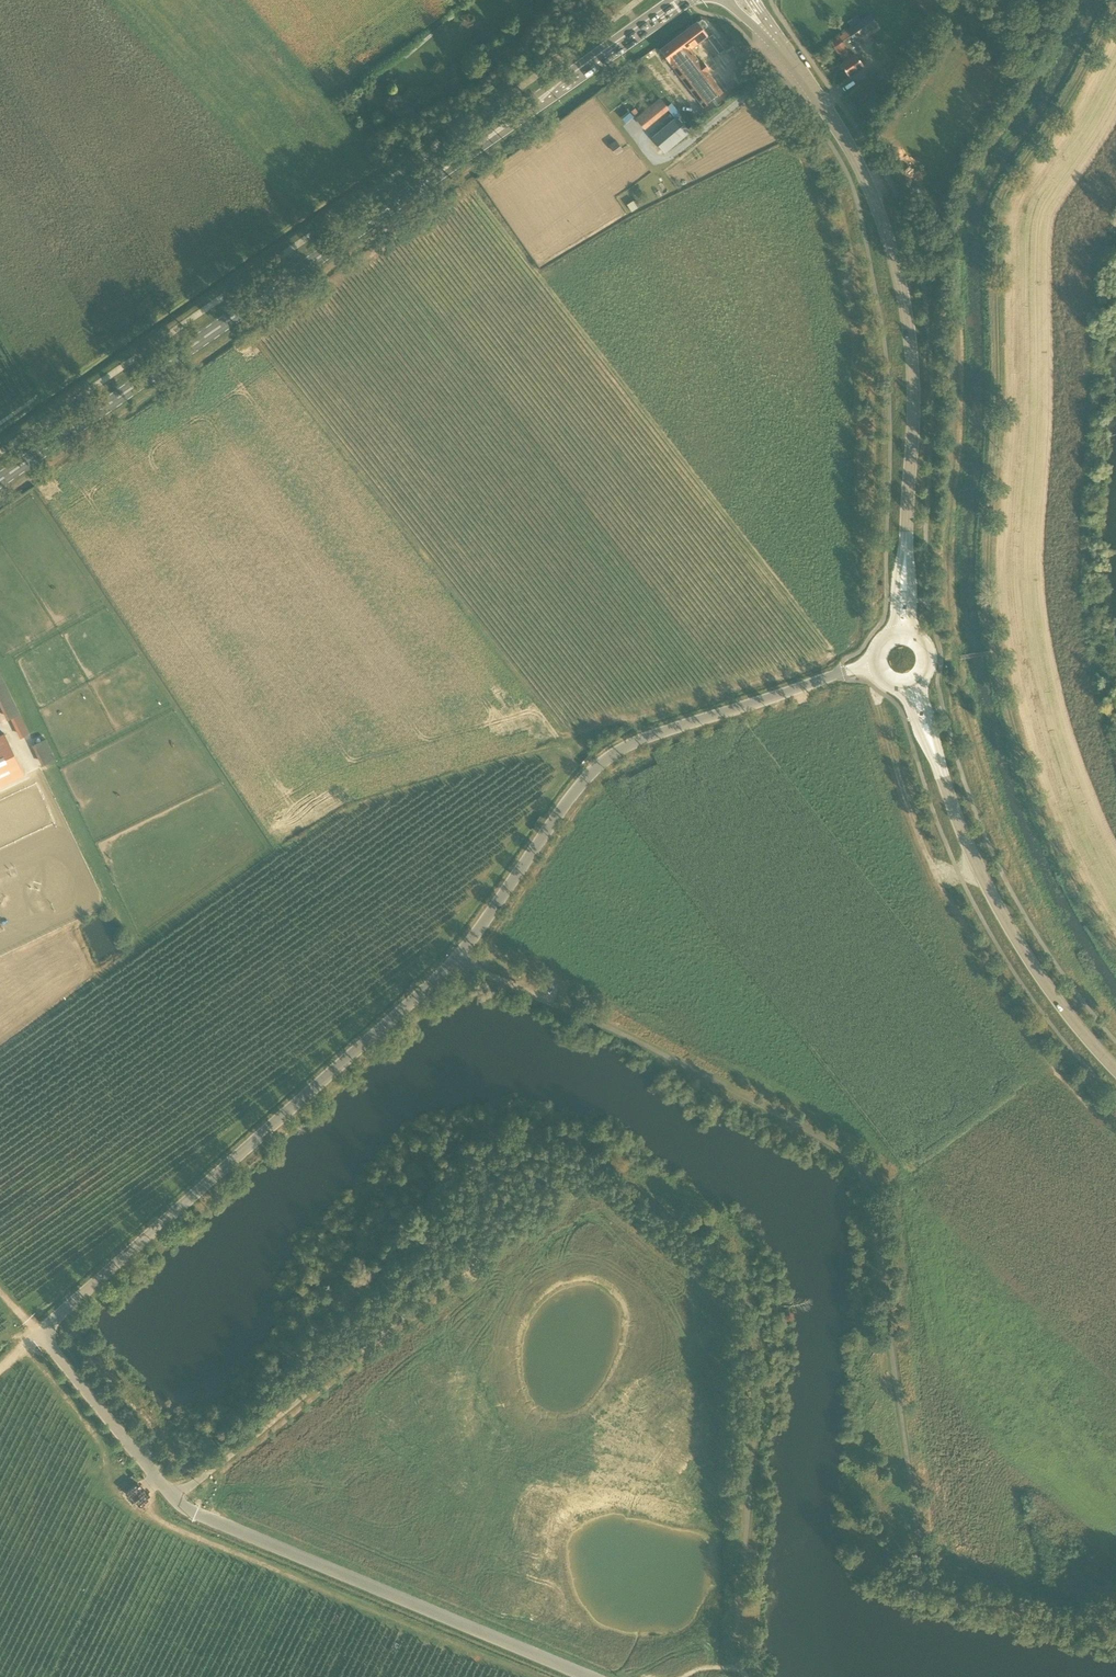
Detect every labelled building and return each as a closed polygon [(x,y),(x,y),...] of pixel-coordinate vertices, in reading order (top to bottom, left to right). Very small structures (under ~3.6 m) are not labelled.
[(854,40),(877,23),(870,14),(847,31),(854,40)] [(704,61),(701,63),(690,49),(708,35),(702,27),(706,24),(704,21),(702,21),(699,23),(697,22),(660,50),(703,107),(724,91),(708,71),(710,69),(704,61)] [(843,40),(834,47),(844,61),(840,64),(849,76),(863,65),(855,53),(853,54),(843,40)] [(905,84),(911,77),(907,73),(903,77),(902,75),(899,78),(901,80),(905,84)] [(645,129),(669,108),(660,97),(635,118),(645,129)] [(690,132),(677,116),(652,137),(665,153),(690,132)] [(28,733),(0,672),(0,708),(6,720),(11,718),(20,737),(28,733)] [(22,778),(2,735),(0,736),(0,787),(22,778)] [(41,765),(54,759),(45,738),(32,743),(41,765)]
